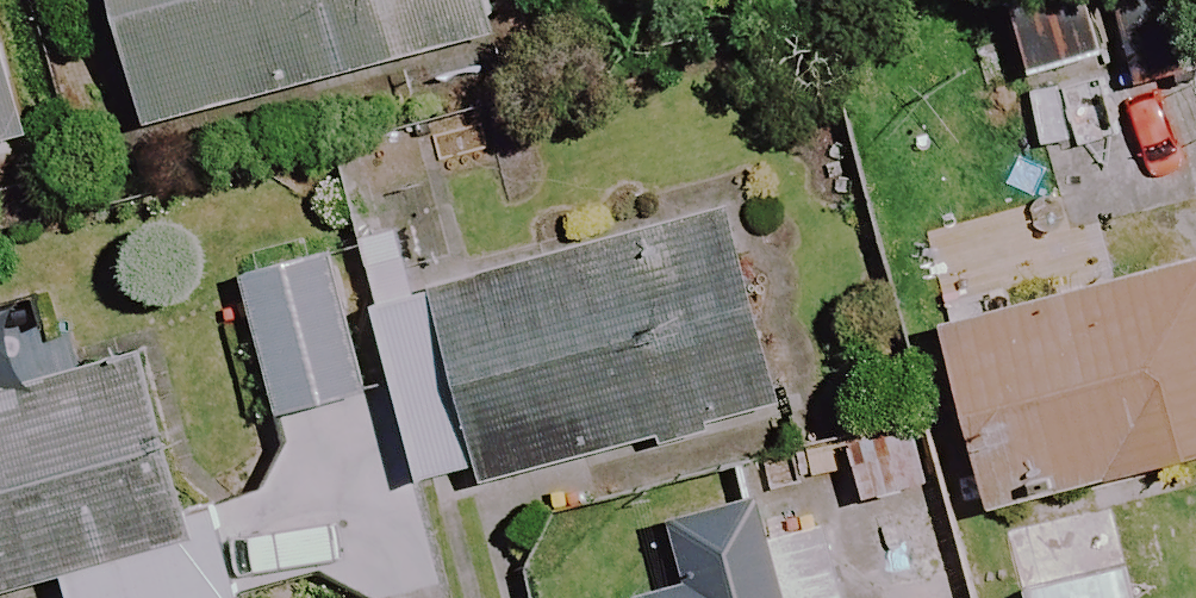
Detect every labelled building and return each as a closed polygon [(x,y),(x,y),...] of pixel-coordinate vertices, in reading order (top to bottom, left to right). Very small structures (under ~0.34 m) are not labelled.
[(471,0),(110,0),(141,125),(481,40),(471,0)] [(27,131),(3,27),(0,15),(0,137),(27,131)] [(792,401),(747,212),(443,284),(427,216),(369,229),(430,487),(792,401)] [(249,267),(280,407),(325,397),(375,386),(344,246),(249,267)] [(979,519),(1195,458),(1195,261),(928,337),(979,519)] [(144,366),(0,408),(0,588),(66,569),(75,597),(211,597),(247,587),(222,501),(187,512),(144,366)] [(659,529),(676,593),(656,597),(774,597),(748,505),(659,529)] [(928,513),(862,528),(878,597),(947,597),(928,513)] [(998,544),(1010,597),(1119,597),(1123,597),(1106,521),(998,544)] [(842,589),(811,597),(844,597),(842,589)]
